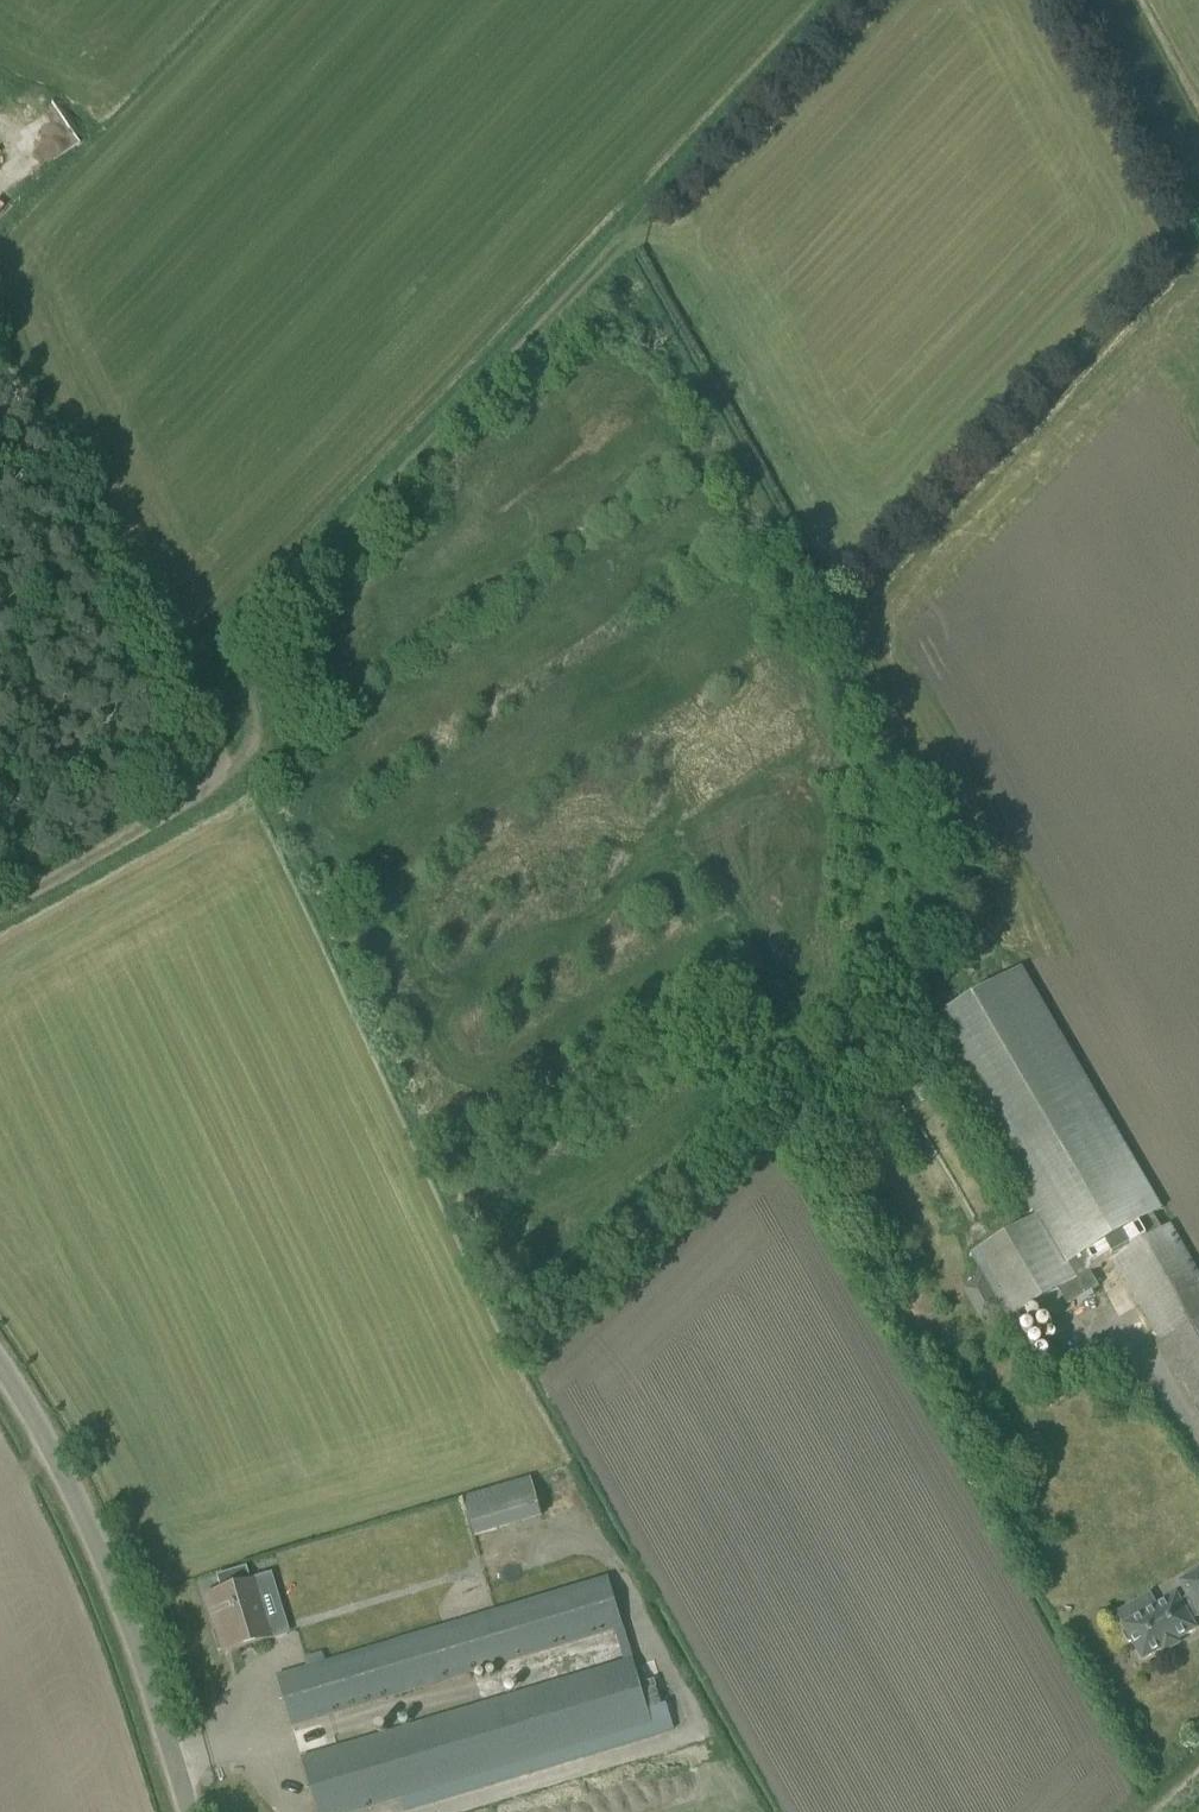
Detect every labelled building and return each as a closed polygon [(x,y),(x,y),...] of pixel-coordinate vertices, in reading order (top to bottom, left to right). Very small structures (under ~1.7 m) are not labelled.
[(1198,1407),(1198,1273),(1170,1224),(1147,1238),(1139,1223),(1161,1211),(1021,967),(923,1025),(1035,1216),(971,1255),(1009,1320),(1058,1290),(1067,1306),(1098,1287),(1090,1272),(1114,1259),(1198,1407)] [(476,1537),(549,1517),(538,1475),(465,1496),(476,1537)] [(259,1620),(247,1583),(249,1583),(245,1568),(215,1577),(219,1591),(205,1596),(211,1617),(217,1615),(227,1651),(270,1638),(264,1619),(259,1620)] [(1188,1598),(1161,1614),(1150,1594),(1116,1613),(1125,1630),(1122,1634),(1127,1643),(1133,1643),(1143,1660),(1195,1629),(1190,1620),(1198,1615),(1198,1571),(1179,1582),(1188,1598)] [(614,1631),(624,1664),(500,1701),(323,1751),(301,1758),(317,1811),(356,1811),(400,1800),(403,1811),(673,1729),(665,1703),(644,1709),(607,1579),(276,1677),(291,1726),(614,1631)] [(455,1810),(496,1802),(493,1789),(453,1797),(455,1810)]
